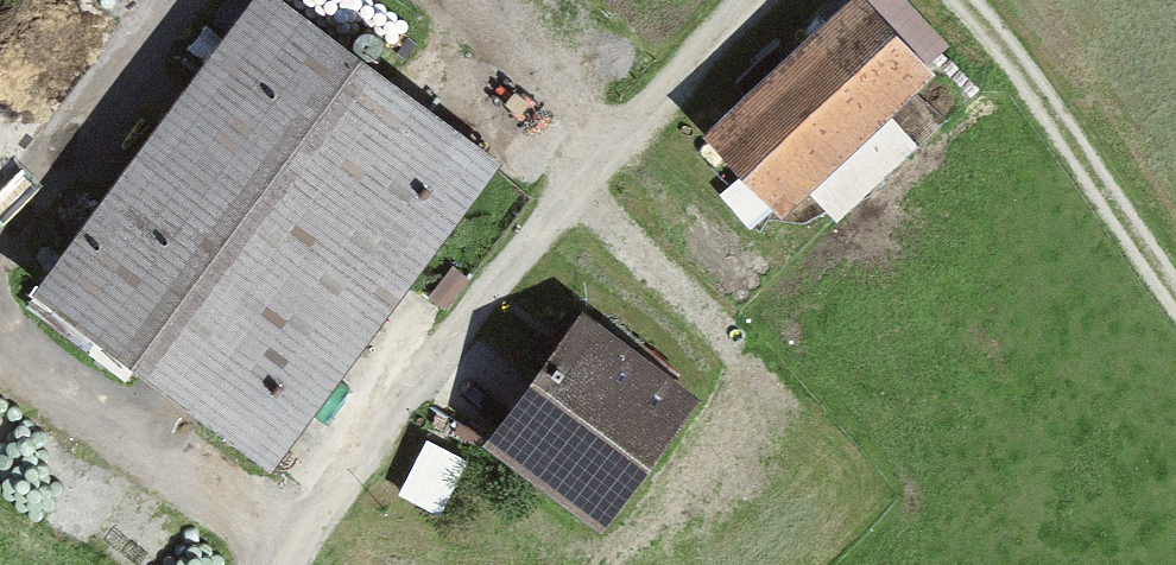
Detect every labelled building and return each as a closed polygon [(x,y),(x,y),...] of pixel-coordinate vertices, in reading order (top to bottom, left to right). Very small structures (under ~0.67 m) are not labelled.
[(489,170),(260,0),(237,0),(14,299),(258,480),(489,170)] [(926,83),(847,0),(823,0),(675,140),(758,226),(798,187),(834,224),(914,147),(888,120),(926,83)] [(584,533),(683,405),(575,321),(475,450),(584,533)] [(434,440),(411,492),(449,509),(472,457),(434,440)]
